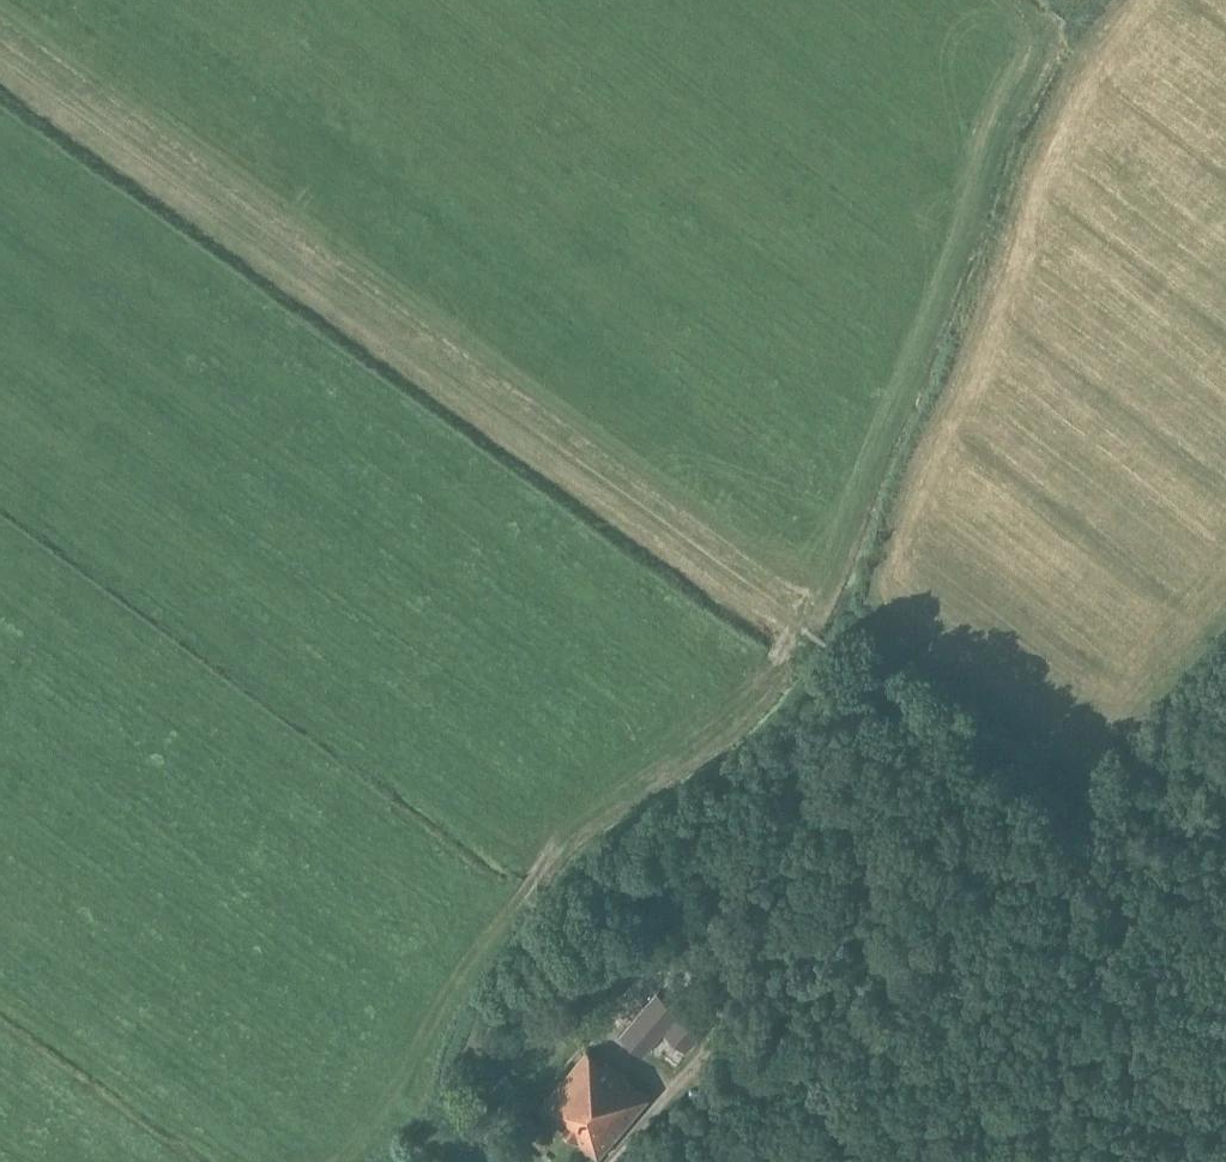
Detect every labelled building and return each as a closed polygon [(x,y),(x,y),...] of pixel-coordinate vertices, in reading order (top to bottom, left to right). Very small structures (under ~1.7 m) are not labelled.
[(657,991),(621,1037),(644,1057),(665,1032),(687,1052),(704,1031),(657,991)] [(589,1052),(539,1108),(598,1158),(649,1098),(607,1060),(604,1064),(589,1052)]
